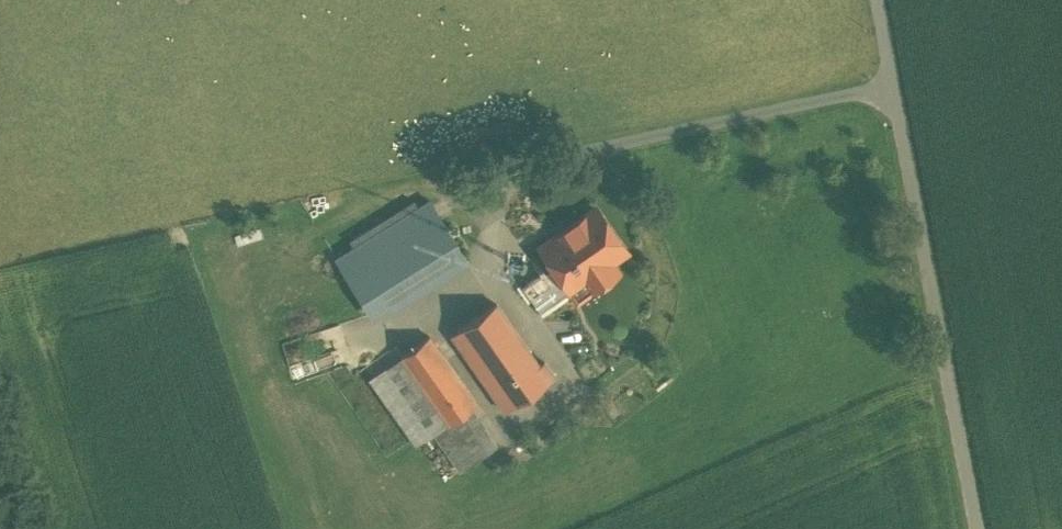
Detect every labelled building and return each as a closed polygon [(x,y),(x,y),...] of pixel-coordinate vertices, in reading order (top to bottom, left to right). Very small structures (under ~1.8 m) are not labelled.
[(430,200),(336,257),(370,313),(388,302),(391,307),(467,260),(430,200)] [(573,228),(543,250),(552,263),(570,289),(586,278),(593,288),(616,272),(609,261),(626,249),(596,206),(571,224),(573,228)] [(570,289),(552,263),(521,284),(540,311),(570,289)] [(497,303),(458,330),(493,380),(487,384),(505,409),(554,374),(545,360),(540,364),(497,303)] [(476,401),(429,335),(372,376),(418,442),(436,429),(471,404),(476,401)] [(498,443),(471,404),(436,429),(462,468),(498,443)]
